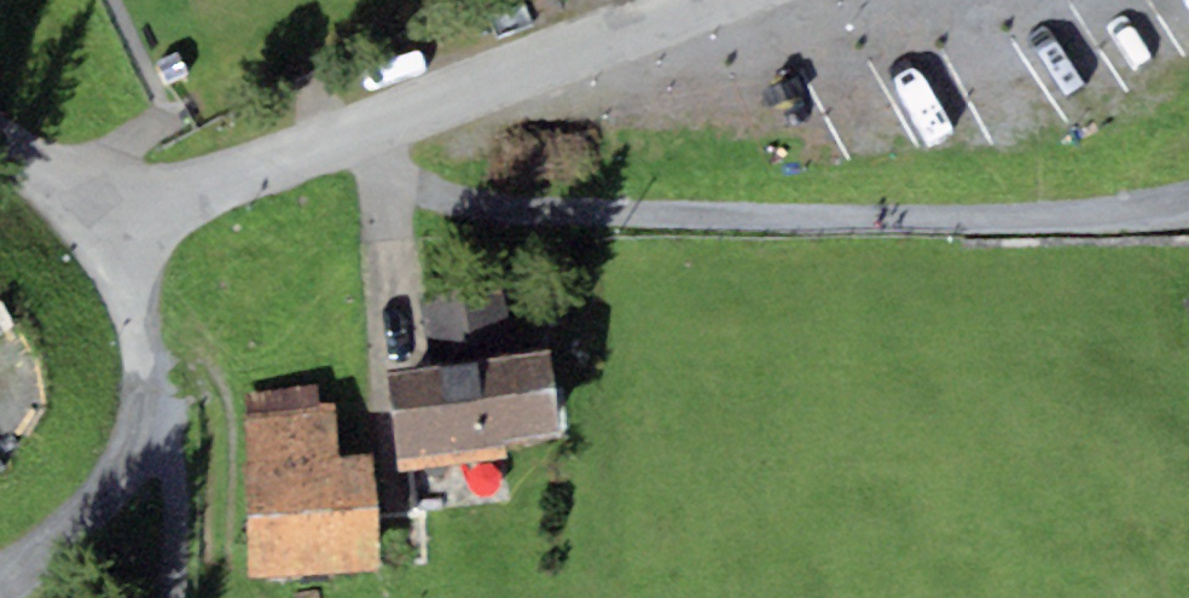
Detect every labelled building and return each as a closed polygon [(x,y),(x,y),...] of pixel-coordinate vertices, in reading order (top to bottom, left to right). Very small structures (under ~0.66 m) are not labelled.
[(429,364),(389,369),(404,473),(507,458),(504,439),(563,431),(551,346),(515,351),(506,291),(420,303),(429,364)] [(249,577),(380,568),(373,452),(340,456),(333,401),(322,402),(321,384),(245,391),(251,465),(241,466),(249,577)]
